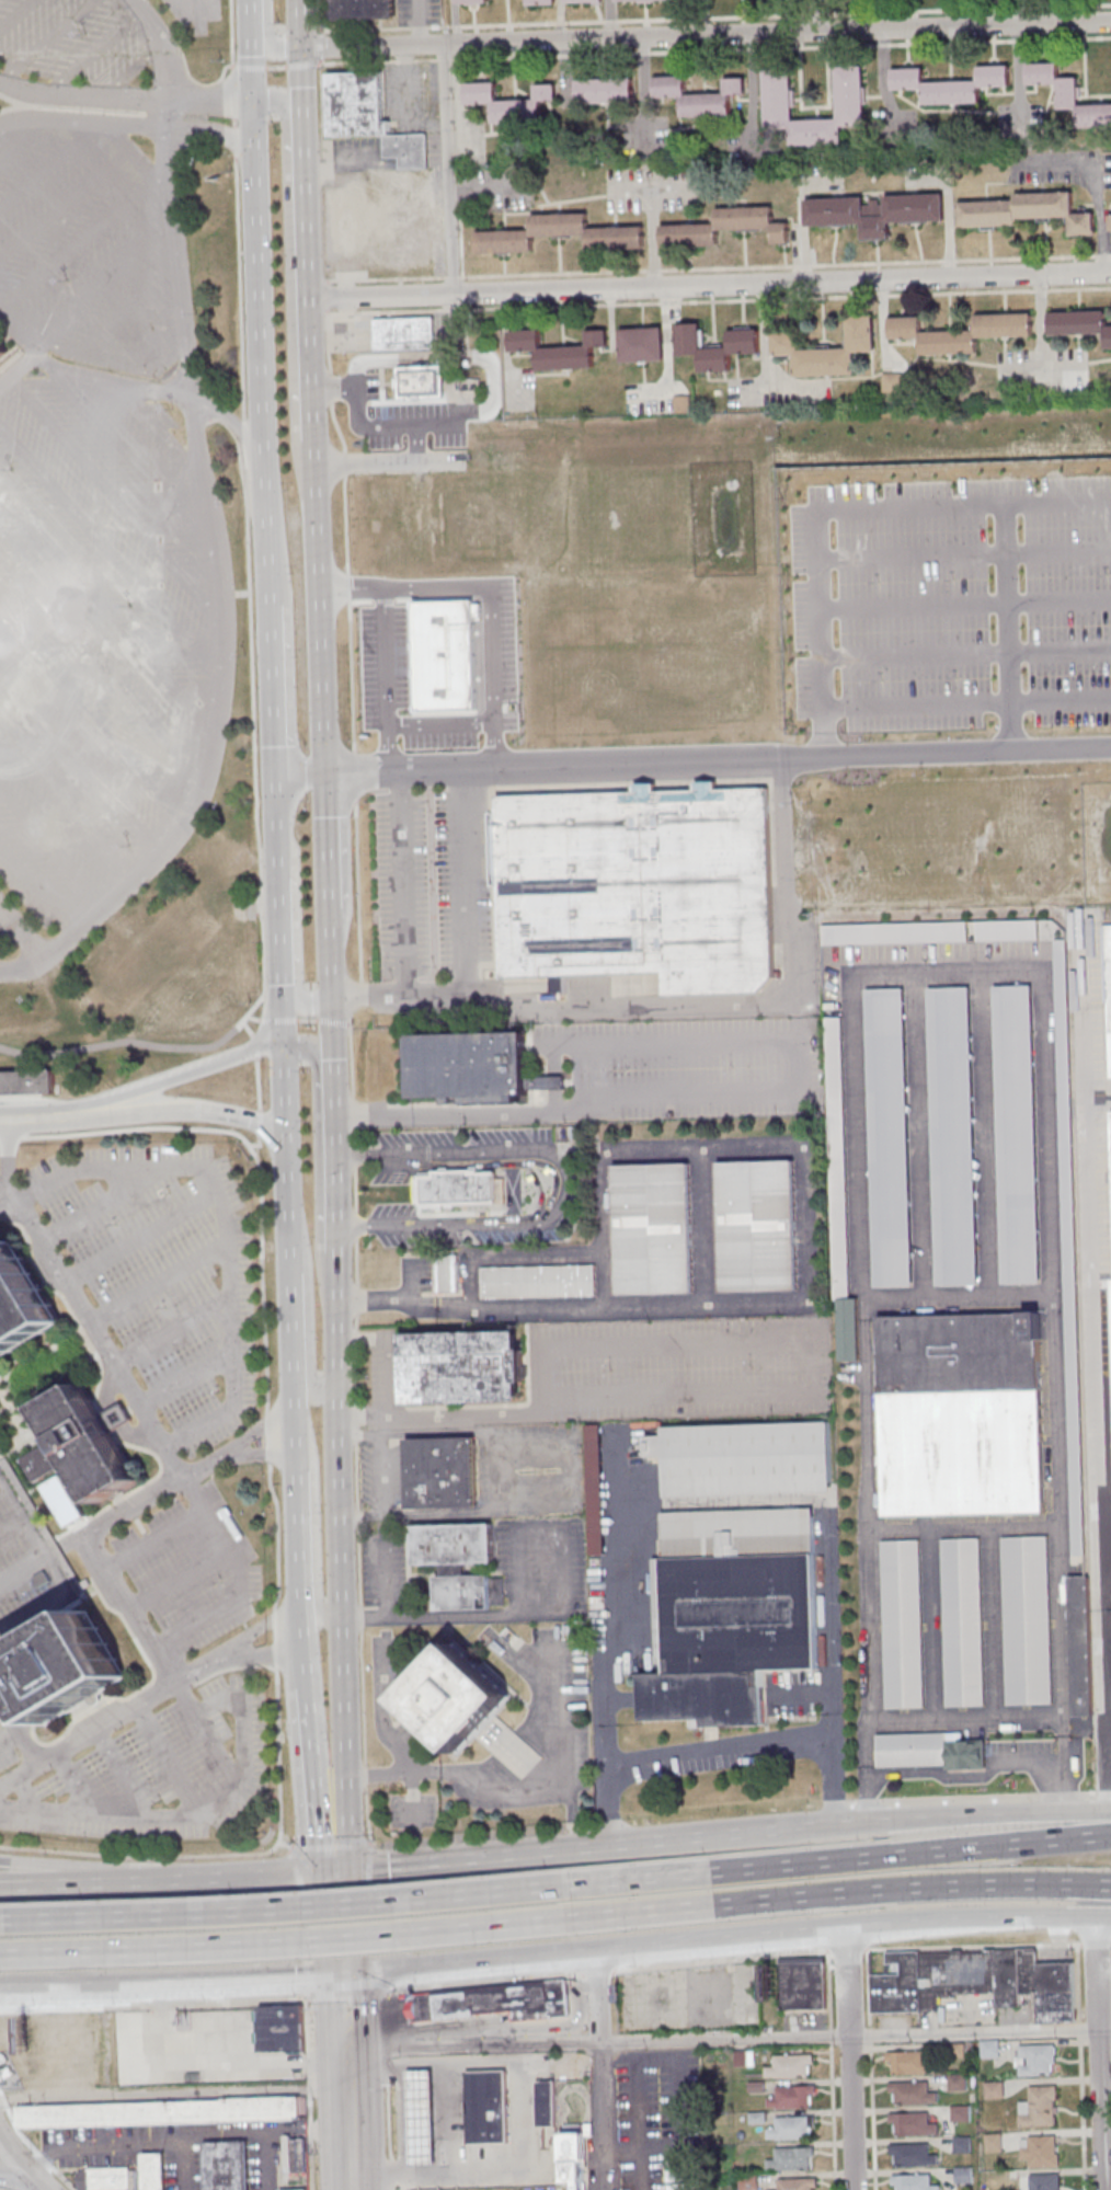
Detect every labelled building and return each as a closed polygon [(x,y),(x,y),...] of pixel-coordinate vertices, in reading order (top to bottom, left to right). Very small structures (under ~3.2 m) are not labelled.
[(334,19),(394,18),(394,0),(334,0),(334,19)] [(838,119),(794,120),(793,69),(764,70),(765,131),(793,130),(793,145),(842,144),(842,126),(866,126),(864,65),(836,66),(838,119)] [(981,103),(981,87),(1010,86),(1010,65),(978,66),(978,80),(924,81),(924,67),(892,68),(892,90),(924,89),(924,104),(981,103)] [(1078,104),(1079,78),(1058,78),(1058,65),(1026,65),(1026,86),(1058,86),(1058,110),(1078,110),(1078,127),(1110,127),(1110,104),(1078,104)] [(368,269),(430,267),(429,221),(439,221),(438,209),(429,209),(427,133),(391,134),(391,120),(384,120),(382,71),(326,72),(328,137),(383,135),(383,157),(398,157),(398,170),(366,171),(368,269)] [(732,118),(732,96),(745,96),(745,79),(724,79),(724,94),(687,95),(686,77),(654,78),(655,99),(681,98),(682,119),(732,118)] [(634,104),(634,79),(577,80),(577,105),(634,104)] [(493,124),(543,122),(543,102),(557,102),(556,84),(536,84),(536,99),(498,101),(497,82),(465,83),(465,106),(492,105),(493,124)] [(959,227),(1018,227),(1018,219),(1069,218),(1069,235),(1096,234),(1096,213),(1074,213),(1073,192),(1015,193),(1015,201),(959,201),(959,227)] [(945,221),(944,194),(806,198),(807,226),(862,225),(862,240),(890,239),(890,223),(945,221)] [(662,247),(719,246),(718,230),(772,230),(772,244),(790,243),(789,221),(775,221),(774,207),(717,207),(717,223),(662,224),(662,247)] [(477,230),(477,253),(534,252),(533,236),(588,236),(589,249),(645,248),(645,226),(589,227),(588,213),(533,213),(533,229),(477,230)] [(1050,335),(1106,334),(1106,348),(1110,348),(1110,325),(1107,325),(1107,311),(1049,312),(1050,335)] [(1033,336),(1032,313),(976,314),(976,330),(921,331),(921,316),(889,317),(889,340),(921,339),(921,355),(978,354),(978,337),(1033,336)] [(856,375),(855,352),(875,352),(875,316),(849,316),(849,348),(799,349),(799,331),(773,331),(773,355),(795,355),(795,375),(856,375)] [(373,349),(373,318),(434,317),(435,347),(373,349)] [(760,353),(760,327),(729,327),(729,346),(702,346),(702,323),(677,323),(677,355),(700,355),(700,372),(730,372),(730,353),(760,353)] [(664,326),(620,327),(621,362),(664,362),(664,326)] [(595,368),(595,347),(608,347),(607,329),(587,329),(587,345),(542,347),(542,329),(509,330),(509,352),(536,351),(537,370),(595,368)] [(0,341),(0,366),(12,356),(0,341)] [(397,397),(397,367),(442,366),(443,395),(397,397)] [(883,392),(901,392),(901,374),(883,374),(883,392)] [(691,413),(691,397),(627,397),(627,413),(691,413)] [(503,977),(501,884),(491,885),(489,812),(499,812),(497,794),(634,791),(634,783),(655,782),(655,791),(696,790),(695,781),(717,781),(717,789),(769,788),(774,976),(758,993),(663,995),(663,973),(568,975),(569,991),(504,994),(503,977)] [(977,941),(976,921),(1038,919),(1038,939),(977,941)] [(822,945),(821,926),(966,921),(967,941),(822,945)] [(1054,939),(1066,939),(1085,1555),(1073,1556),(1054,939)] [(1003,1284),(994,986),(1032,984),(1041,1283),(1003,1284)] [(912,1286),(873,1287),(864,988),(903,987),(912,1286)] [(928,988),(970,987),(978,1285),(936,1286),(928,988)] [(826,1017),(834,1298),(837,1298),(849,1297),(841,1017),(826,1017)] [(411,1098),(410,1034),(527,1031),(527,1076),(551,1076),(563,1075),(564,1089),(552,1089),(528,1089),(528,1094),(518,1094),(519,1101),(436,1103),(436,1097),(411,1098)] [(56,1092),(0,1094),(0,1071),(55,1069),(56,1092)] [(721,1292),(718,1161),(793,1160),(797,1289),(721,1292)] [(692,1293),(616,1294),(614,1165),(689,1163),(692,1293)] [(503,1178),(495,1178),(495,1170),(417,1170),(417,1206),(504,1205),(503,1178)] [(60,1321),(0,1357),(0,1247),(12,1240),(60,1321)] [(458,1292),(436,1292),(435,1253),(457,1253),(458,1292)] [(594,1294),(482,1298),(481,1268),(593,1264),(594,1294)] [(859,1360),(838,1360),(837,1298),(849,1297),(857,1297),(859,1360)] [(883,1515),(878,1316),(1038,1310),(1044,1511),(883,1515)] [(404,1390),(403,1332),(518,1330),(518,1349),(524,1349),(524,1381),(518,1381),(519,1401),(413,1403),(413,1390),(404,1390)] [(20,1459),(50,1442),(47,1436),(56,1432),(42,1407),(82,1384),(101,1414),(122,1402),(131,1419),(110,1431),(138,1479),(96,1502),(73,1463),(67,1467),(65,1464),(33,1481),(20,1459)] [(665,1497),(663,1426),(828,1421),(831,1491),(665,1497)] [(591,1553),(586,1424),(599,1424),(604,1552),(591,1553)] [(406,1507),(403,1440),(473,1436),(477,1504),(406,1507)] [(661,1512),(663,1559),(653,1559),(656,1663),(665,1663),(665,1673),(638,1673),(640,1721),(688,1720),(688,1727),(764,1724),(761,1670),(817,1667),(812,1507),(661,1512)] [(413,1563),(412,1524),(491,1523),(492,1562),(466,1562),(466,1574),(489,1573),(489,1578),(503,1578),(503,1604),(490,1604),(490,1607),(436,1608),(435,1575),(440,1575),(440,1563),(413,1563)] [(999,1537),(1045,1536),(1051,1704),(1006,1705),(999,1537)] [(939,1538),(977,1537),(983,1706),(944,1707),(939,1538)] [(878,1540),(917,1539),(923,1707),(883,1708),(878,1540)] [(1068,1575),(1089,1575),(1093,1716),(1073,1716),(1068,1575)] [(7,1659),(88,1612),(126,1676),(45,1724),(7,1659)] [(399,1700),(457,1754),(474,1735),(500,1758),(520,1778),(540,1756),(520,1738),(493,1712),(509,1695),(451,1641),(399,1700)] [(877,1767),(875,1734),(963,1731),(963,1740),(984,1739),(985,1766),(944,1768),(944,1764),(877,1767)] [(887,1952),(887,1974),(870,1974),(871,2014),(938,2012),(938,1996),(995,1995),(995,2007),(1020,2006),(1019,1994),(1038,1994),(1039,2023),(1076,2022),(1075,1962),(1038,1963),(1038,1949),(887,1952)] [(783,1958),(783,2010),(825,2010),(825,1958),(783,1958)] [(511,2020),(568,2016),(565,1981),(408,1992),(409,2020),(509,2014),(511,2020)] [(257,2052),(305,2052),(305,2004),(257,2005),(257,2052)] [(1055,2045),(1017,2045),(1017,2076),(1056,2075),(1055,2045)] [(735,2064),(749,2064),(749,2051),(735,2051),(735,2064)] [(930,2074),(930,2052),(889,2052),(889,2074),(930,2074)] [(812,2055),(775,2055),(775,2067),(765,2067),(765,2077),(812,2077),(812,2055)] [(403,2072),(406,2166),(433,2165),(429,2071),(403,2072)] [(506,2142),(503,2071),(462,2072),(465,2144),(506,2142)] [(966,2090),(966,2076),(949,2076),(949,2090),(966,2090)] [(551,2080),(532,2082),(534,2128),(552,2128),(551,2080)] [(928,2082),(890,2083),(891,2105),(938,2103),(937,2092),(929,2092),(928,2082)] [(813,2109),(813,2086),(776,2086),(776,2097),(767,2097),(767,2109),(813,2109)] [(1019,2125),(1057,2125),(1057,2086),(1030,2086),(1030,2100),(1019,2100),(1019,2125)] [(19,2128),(308,2120),(307,2097),(18,2103),(19,2128)] [(952,2106),(952,2121),(970,2121),(970,2106),(952,2106)] [(890,2136),(938,2135),(938,2123),(928,2123),(928,2113),(890,2113),(890,2136)] [(775,2129),(766,2129),(766,2141),(811,2141),(811,2118),(775,2118),(775,2129)] [(583,2132),(560,2132),(560,2184),(574,2184),(574,2189),(584,2189),(583,2132)] [(985,2152),(1002,2152),(1002,2133),(985,2133),(985,2152)] [(1022,2135),(1022,2166),(1058,2166),(1058,2135),(1022,2135)] [(306,2137),(290,2139),(289,2136),(285,2136),(287,2172),(307,2171),(306,2137)] [(205,2189),(248,2189),(248,2141),(205,2141),(205,2189)] [(929,2144),(891,2144),(891,2167),(929,2167),(929,2144)] [(812,2171),(812,2149),(775,2149),(775,2160),(766,2160),(766,2171),(812,2171)] [(144,2189),(167,2189),(167,2153),(144,2153),(144,2189)] [(130,2167),(78,2167),(78,2189),(94,2189),(130,2189),(130,2167)] [(1026,2174),(1026,2189),(1060,2189),(1060,2174),(1026,2174)] [(892,2175),(892,2189),(940,2189),(940,2185),(930,2185),(930,2175),(892,2175)] [(815,2180),(778,2180),(778,2189),(815,2189),(815,2180)]
